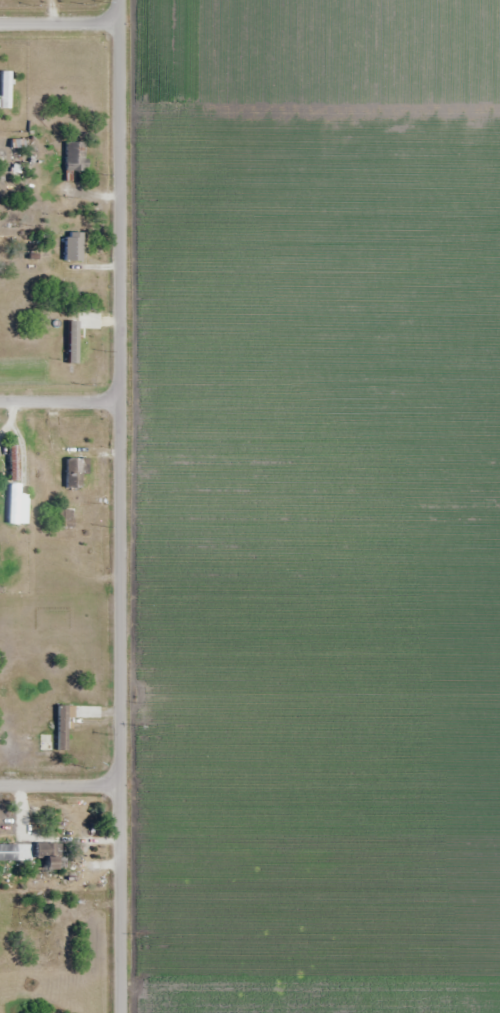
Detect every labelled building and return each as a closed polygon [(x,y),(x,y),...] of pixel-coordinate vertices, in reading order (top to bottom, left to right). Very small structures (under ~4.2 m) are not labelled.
[(11,72),(1,72),(1,109),(11,109),(11,72)] [(86,142),(67,142),(67,172),(86,172),(86,142)] [(83,232),(65,232),(65,261),(83,261),(83,232)] [(18,446),(10,446),(10,483),(18,483),(18,446)] [(84,489),(84,459),(66,459),(66,489),(84,489)] [(28,496),(20,496),(20,485),(10,485),(10,525),(28,525),(28,496)] [(59,527),(71,528),(72,512),(60,511),(59,527)] [(58,751),(68,751),(68,706),(58,706),(58,751)] [(65,868),(65,843),(37,843),(37,868),(65,868)]
